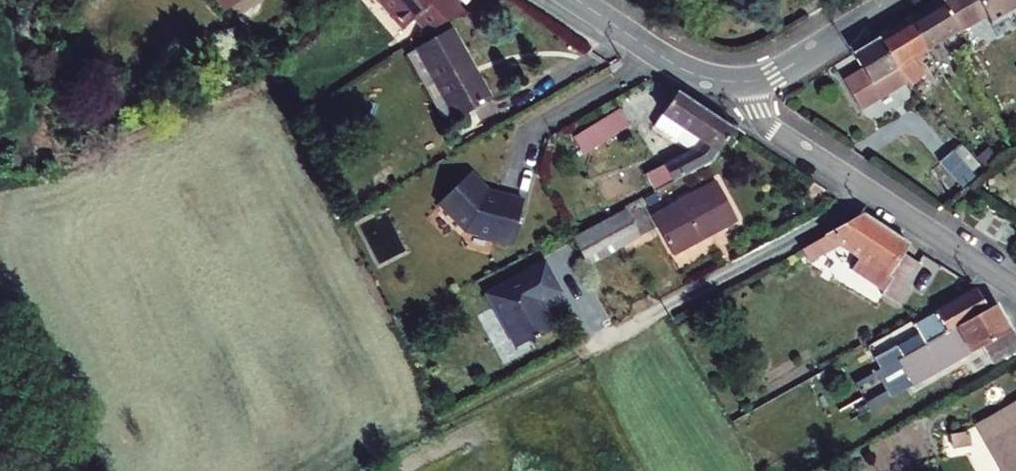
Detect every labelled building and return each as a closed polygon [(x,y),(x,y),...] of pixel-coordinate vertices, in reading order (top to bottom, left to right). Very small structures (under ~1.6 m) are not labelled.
[(434,43),(446,35),(466,19),(449,0),(377,0),(405,33),(417,23),(434,43)] [(962,34),(979,24),(994,49),(1015,36),(1015,0),(943,0),(941,1),(962,34)] [(941,1),(928,9),(948,42),(962,34),(941,1)] [(948,42),(928,9),(911,19),(930,51),(948,42)] [(930,51),(911,19),(879,38),(898,69),(925,98),(940,87),(916,59),(930,51)] [(412,56),(450,118),(452,122),(486,102),(446,35),(434,43),(412,56)] [(898,69),(879,38),(853,53),(871,84),(898,69)] [(979,42),(964,51),(974,67),(981,63),(985,69),(992,65),(979,42)] [(853,53),(836,64),(863,113),(882,103),(871,84),(853,53)] [(450,118),(412,56),(403,61),(441,123),(450,118)] [(915,92),(896,104),(905,116),(924,102),(915,92)] [(636,186),(646,204),(664,195),(699,175),(723,139),(665,101),(642,138),(678,163),(636,186)] [(619,109),(563,141),(574,160),(630,130),(619,109)] [(941,164),(960,192),(973,183),(954,155),(941,164)] [(503,250),(518,207),(493,198),(492,202),(482,198),(480,196),(483,193),(467,175),(434,202),(458,232),(472,236),(471,239),(503,250)] [(710,194),(644,228),(649,238),(663,266),(730,233),(710,194)] [(622,219),(568,246),(582,273),(636,246),(622,219)] [(859,230),(796,264),(801,274),(834,256),(852,268),(844,279),(877,303),(887,289),(896,295),(911,273),(899,264),(903,259),(859,230)] [(548,304),(535,276),(477,303),(503,358),(542,339),(529,313),(548,304)] [(910,342),(916,354),(977,324),(967,303),(925,323),(930,333),(910,342)] [(884,369),(896,393),(971,356),(998,343),(986,320),(977,324),(916,354),(884,369)] [(998,343),(971,356),(983,381),(1010,368),(998,343)] [(966,436),(978,457),(986,453),(980,442),(1015,423),(1015,410),(966,436)] [(980,442),(986,453),(978,457),(986,470),(1015,470),(1015,423),(980,442)] [(961,456),(959,443),(941,447),(943,459),(961,456)]
